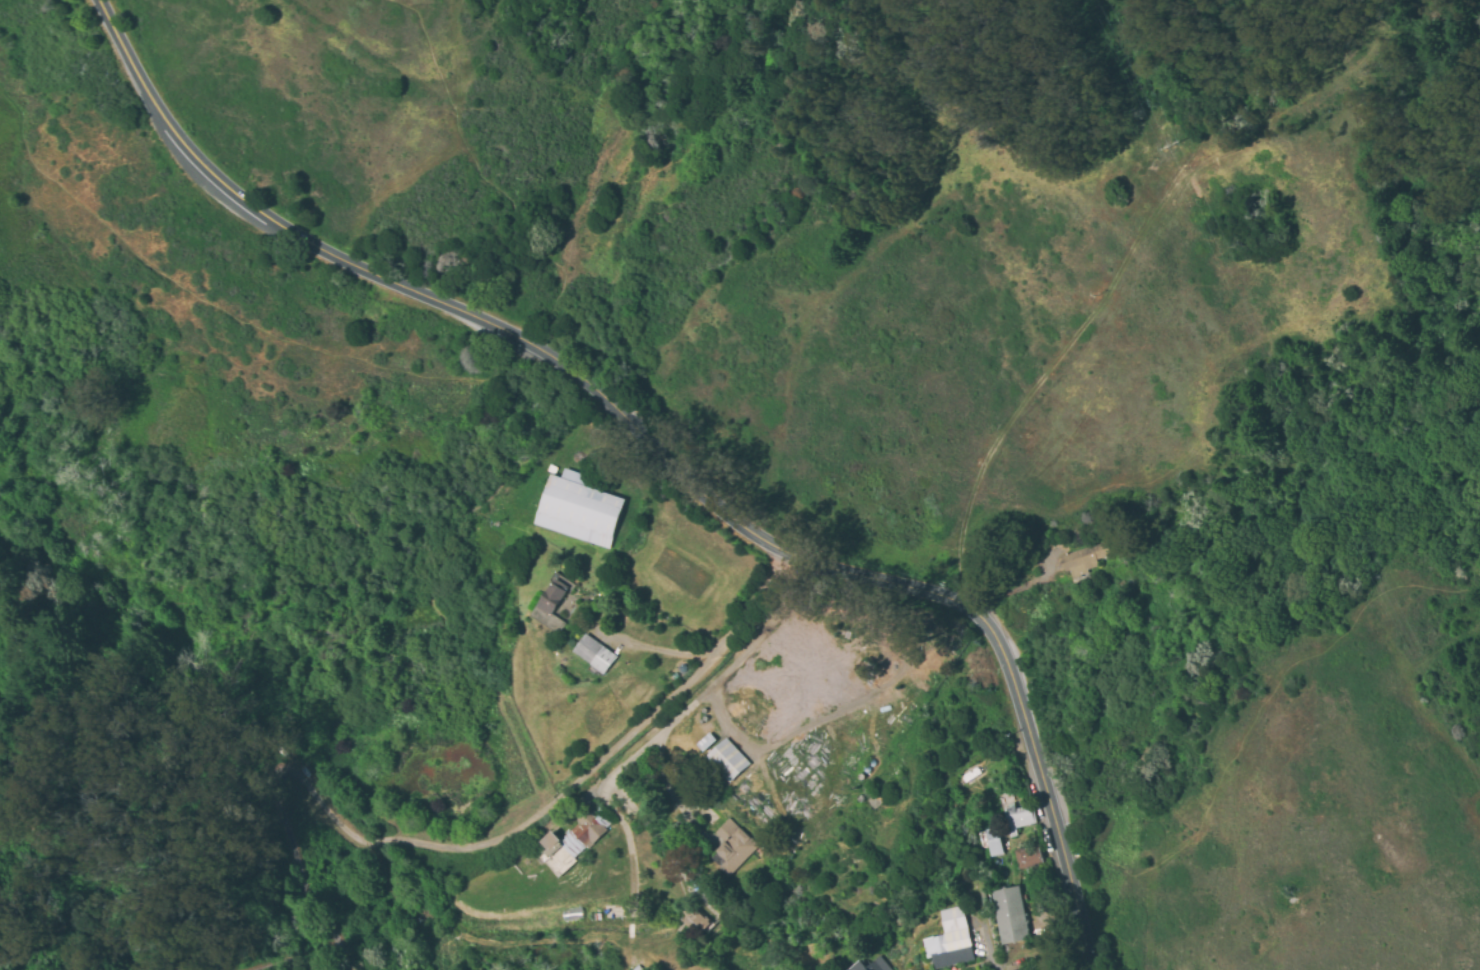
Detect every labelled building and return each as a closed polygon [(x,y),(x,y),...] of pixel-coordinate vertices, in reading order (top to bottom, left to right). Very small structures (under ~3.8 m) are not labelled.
[(609,548),(624,498),(575,484),(578,473),(564,469),(561,478),(549,474),(534,527),(609,548)] [(1059,556),(1063,572),(1068,571),(1070,576),(1098,568),(1096,560),(1111,556),(1107,542),(1059,556)] [(530,617),(559,634),(565,623),(552,615),(571,583),(555,574),(530,617)] [(572,651),(603,675),(616,657),(585,633),(572,651)] [(696,745),(704,752),(716,740),(709,733),(696,745)] [(705,757),(729,783),(749,764),(725,738),(705,757)] [(1008,837),(1016,836),(1014,828),(1035,824),(1031,803),(1003,809),(1008,837)] [(559,839),(552,831),(540,842),(547,850),(539,858),(556,876),(611,827),(594,808),(559,839)] [(708,859),(728,877),(757,846),(727,818),(713,833),(724,843),(708,859)] [(989,857),(1002,854),(996,827),(982,830),(989,857)] [(1041,866),(1039,847),(1014,850),(1016,869),(1041,866)] [(1001,946),(1019,942),(1018,938),(1024,937),(1015,887),(991,891),(1001,946)] [(939,911),(943,935),(922,939),(925,959),(931,957),(933,969),(973,961),(962,906),(939,911)] [(878,956),(865,967),(859,960),(848,969),(891,969),(878,956)]
